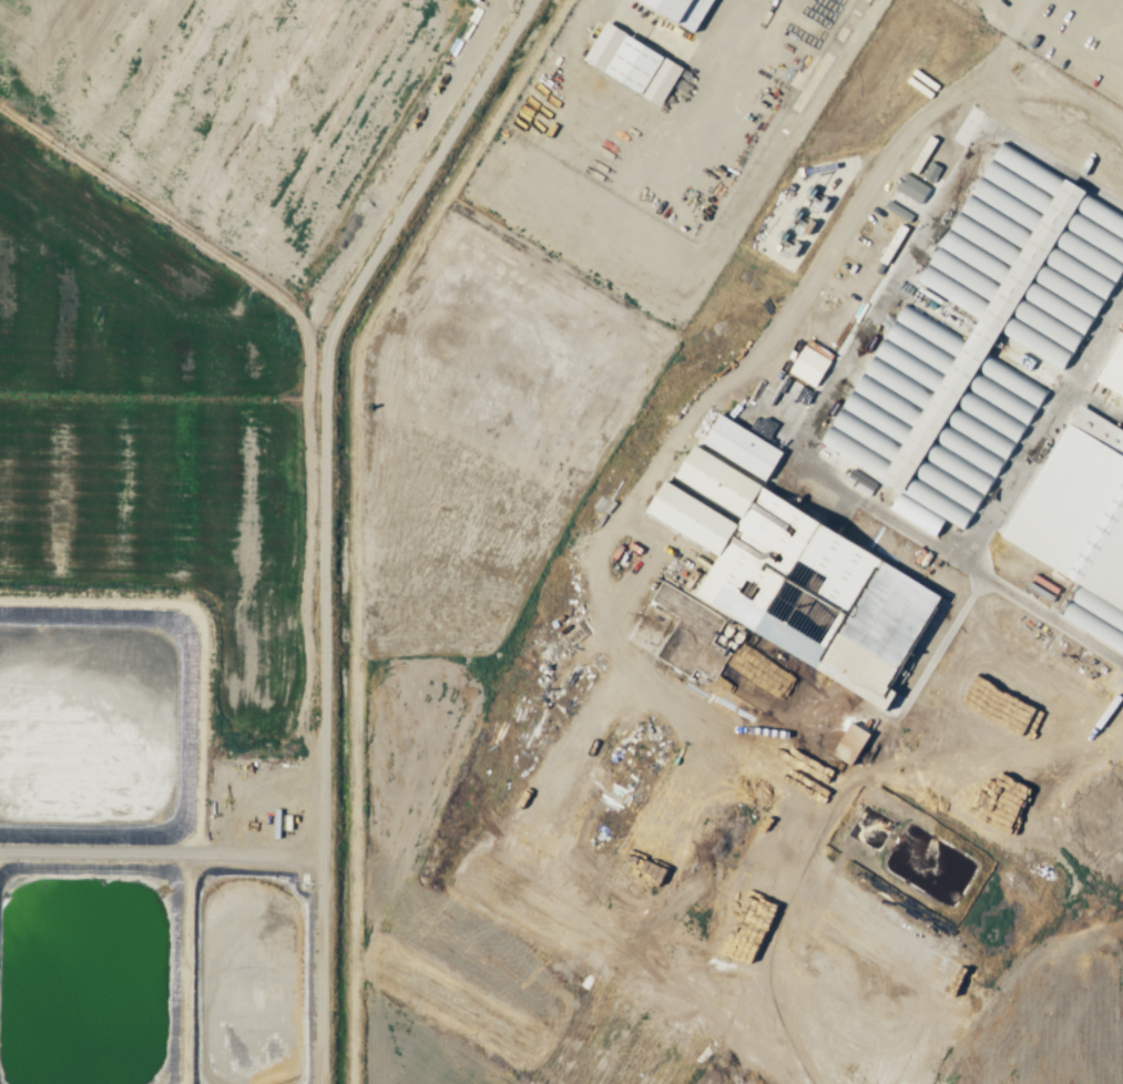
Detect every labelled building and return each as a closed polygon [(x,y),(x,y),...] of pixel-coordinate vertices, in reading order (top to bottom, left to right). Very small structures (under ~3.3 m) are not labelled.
[(640,1),(700,34),(719,0),(641,0),(640,1)] [(586,62),(664,107),(686,68),(608,24),(586,62)] [(901,487),(901,494),(892,512),(940,536),(948,521),(969,532),(1035,406),(1040,409),(1050,389),(990,359),(1002,335),(1068,369),(1070,369),(1122,268),(1122,211),(1000,142),(925,287),(982,316),(982,319),(971,340),(902,304),(827,448),(901,487)] [(923,178),(933,184),(943,168),(932,161),(923,178)] [(932,186),(905,172),(896,190),(923,204),(932,186)] [(833,359),(806,344),(790,372),(818,387),(833,359)] [(1079,404),(1007,540),(1083,580),(1083,585),(1067,615),(1067,620),(1122,650),(1122,427),(1079,404)] [(787,450),(722,415),(706,445),(771,480),(787,450)] [(888,552),(697,449),(678,482),(672,479),(652,515),(723,553),(698,599),(887,701),(945,593),(884,560),(888,552)] [(855,765),(874,734),(855,722),(835,754),(855,765)]
